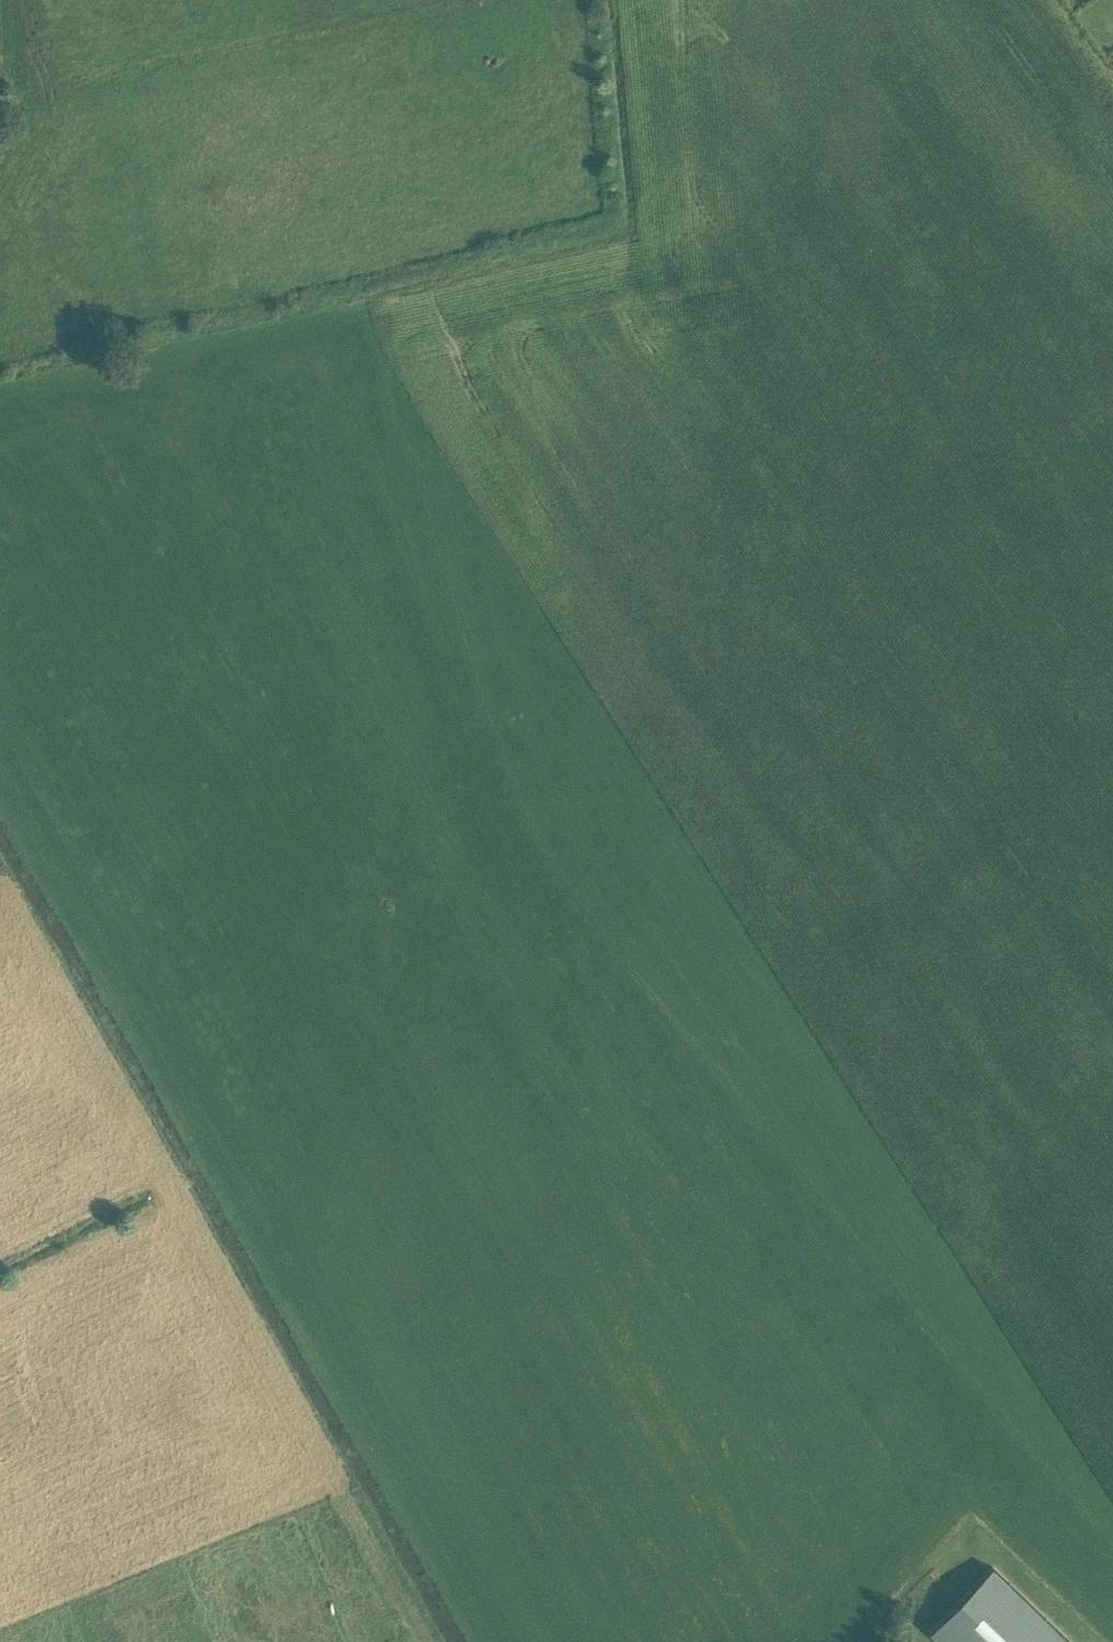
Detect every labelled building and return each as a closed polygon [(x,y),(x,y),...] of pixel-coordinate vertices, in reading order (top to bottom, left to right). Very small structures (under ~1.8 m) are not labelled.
[(933,1629),(947,1641),(1074,1641),(994,1565),(933,1629)]
